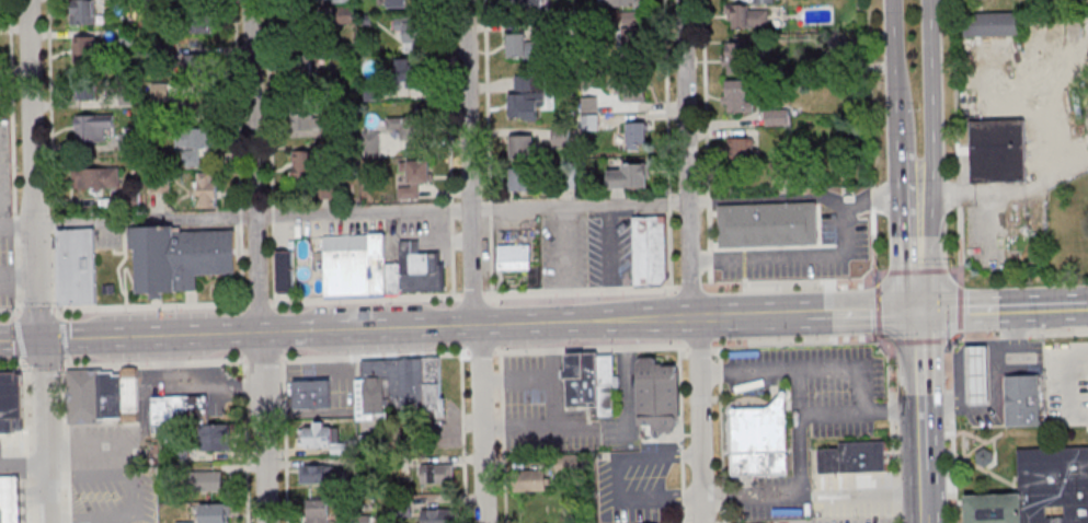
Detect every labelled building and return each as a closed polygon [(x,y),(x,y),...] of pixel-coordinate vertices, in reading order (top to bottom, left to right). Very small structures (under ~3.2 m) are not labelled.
[(95,0),(71,0),(71,24),(95,24),(95,0)] [(542,0),(507,0),(507,16),(542,16),(542,0)] [(725,7),(725,29),(766,29),(766,7),(725,7)] [(215,31),(215,9),(187,9),(187,31),(215,31)] [(292,24),(303,27),(306,13),(295,11),(292,24)] [(964,16),(1019,14),(1020,37),(964,38),(964,16)] [(405,30),(405,50),(423,50),(423,16),(394,16),(394,30),(405,30)] [(641,21),(616,21),(616,53),(641,53),(641,21)] [(527,42),(527,33),(507,33),(507,59),(540,59),(540,42),(527,42)] [(95,37),(74,37),(74,57),(95,57),(95,37)] [(751,43),(728,43),(728,70),(751,70),(751,43)] [(311,85),(315,48),(291,46),(288,83),(311,85)] [(215,54),(182,54),(182,76),(215,76),(215,54)] [(398,87),(425,87),(425,58),(398,58),(398,87)] [(510,95),(509,119),(536,120),(536,94),(543,94),(543,76),(515,76),(514,96),(510,95)] [(76,99),(99,99),(99,78),(76,78),(76,99)] [(645,101),(645,79),(611,79),(611,92),(623,92),(623,101),(645,101)] [(727,112),(751,112),(751,79),(727,79),(727,112)] [(152,100),(169,100),(169,82),(152,82),(152,100)] [(185,99),(193,99),(193,107),(214,107),(214,87),(185,87),(185,99)] [(597,130),(597,97),(582,97),(582,130),(597,130)] [(765,109),(765,125),(788,125),(788,109),(765,109)] [(295,110),(295,130),(323,130),(323,110),(295,110)] [(77,114),(77,141),(105,141),(105,126),(115,126),(115,114),(77,114)] [(425,118),(386,118),(386,140),(425,140),(425,118)] [(626,122),(626,149),(646,149),(646,122),(626,122)] [(970,124),(1023,123),(1024,182),(971,183),(970,124)] [(216,148),(216,128),(178,128),(178,166),(201,166),(201,148),(216,148)] [(511,135),(511,158),(535,158),(535,135),(511,135)] [(120,149),(131,149),(131,136),(120,136),(120,149)] [(728,137),(728,164),(753,164),(753,137),(728,137)] [(292,182),(322,182),(322,152),(292,152),(292,182)] [(430,184),(430,161),(408,161),(408,188),(398,188),(398,199),(419,199),(419,184),(430,184)] [(647,164),(608,164),(608,189),(647,189),(647,164)] [(120,169),(77,169),(77,189),(120,189),(120,169)] [(511,192),(534,192),(534,169),(511,169),(511,192)] [(218,172),(197,172),(197,207),(218,207),(218,172)] [(717,207),(836,205),(837,245),(718,247),(717,207)] [(632,219),(665,218),(666,284),(634,286),(632,219)] [(171,228),(171,234),(232,232),(234,275),(194,276),(195,292),(176,292),(176,276),(173,277),(173,293),(136,294),(134,249),(128,251),(127,230),(171,228)] [(56,232),(58,306),(96,305),(94,231),(56,232)] [(324,236),(385,234),(386,266),(386,293),(325,295),(324,236)] [(401,293),(400,243),(419,242),(419,255),(444,255),(444,292),(401,293)] [(497,247),(530,247),(530,271),(497,271),(497,247)] [(274,254),(291,253),(291,293),(275,294),(274,254)] [(386,266),(400,265),(401,293),(386,293),(386,266)] [(962,344),(988,342),(989,403),(963,404),(962,344)] [(564,356),(596,355),(597,407),(566,408),(564,356)] [(612,357),(614,390),(597,390),(596,357),(612,357)] [(676,368),(678,425),(639,426),(637,360),(656,359),(656,368),(676,368)] [(360,362),(438,360),(440,419),(356,422),(355,380),(362,380),(360,362)] [(121,371),(121,377),(122,414),(138,412),(137,370),(121,371)] [(69,373),(70,426),(98,425),(98,420),(96,374),(96,372),(69,373)] [(96,374),(114,373),(114,377),(121,377),(122,414),(122,419),(98,420),(96,374)] [(19,433),(0,434),(0,376),(18,375),(19,433)] [(1006,377),(1039,376),(1040,412),(1040,425),(1020,426),(1007,426),(1006,377)] [(290,382),(329,381),(330,410),(291,411),(290,382)] [(153,395),(209,393),(210,420),(154,422),(153,395)] [(731,415),(734,410),(767,409),(779,396),(780,394),(783,393),(786,395),(786,398),(788,476),(732,478),(731,415)] [(304,422),(304,446),(334,446),(334,422),(304,422)] [(227,449),(227,423),(202,423),(202,449),(227,449)] [(359,449),(388,449),(388,435),(359,435),(359,449)] [(838,444),(883,444),(884,474),(839,475),(839,451),(838,444)] [(978,449),(977,464),(994,465),(995,450),(978,449)] [(1018,453),(1087,449),(1087,522),(1022,522),(1020,496),(1018,453)] [(817,451),(839,451),(839,475),(817,476),(817,451)] [(300,483),(341,483),(341,465),(300,465),(300,483)] [(418,483),(453,483),(453,465),(418,465),(418,483)] [(222,470),(199,470),(199,491),(222,491),(222,470)] [(547,470),(522,470),(522,492),(547,492),(547,470)] [(0,485),(0,499),(7,510),(7,522),(19,522),(18,476),(0,477),(0,485)] [(1020,496),(1022,522),(966,522),(964,498),(1020,496)] [(328,500),(306,500),(306,522),(328,522),(328,500)] [(200,504),(200,522),(230,522),(230,504),(200,504)] [(452,508),(421,508),(421,522),(452,522),(452,508)]
